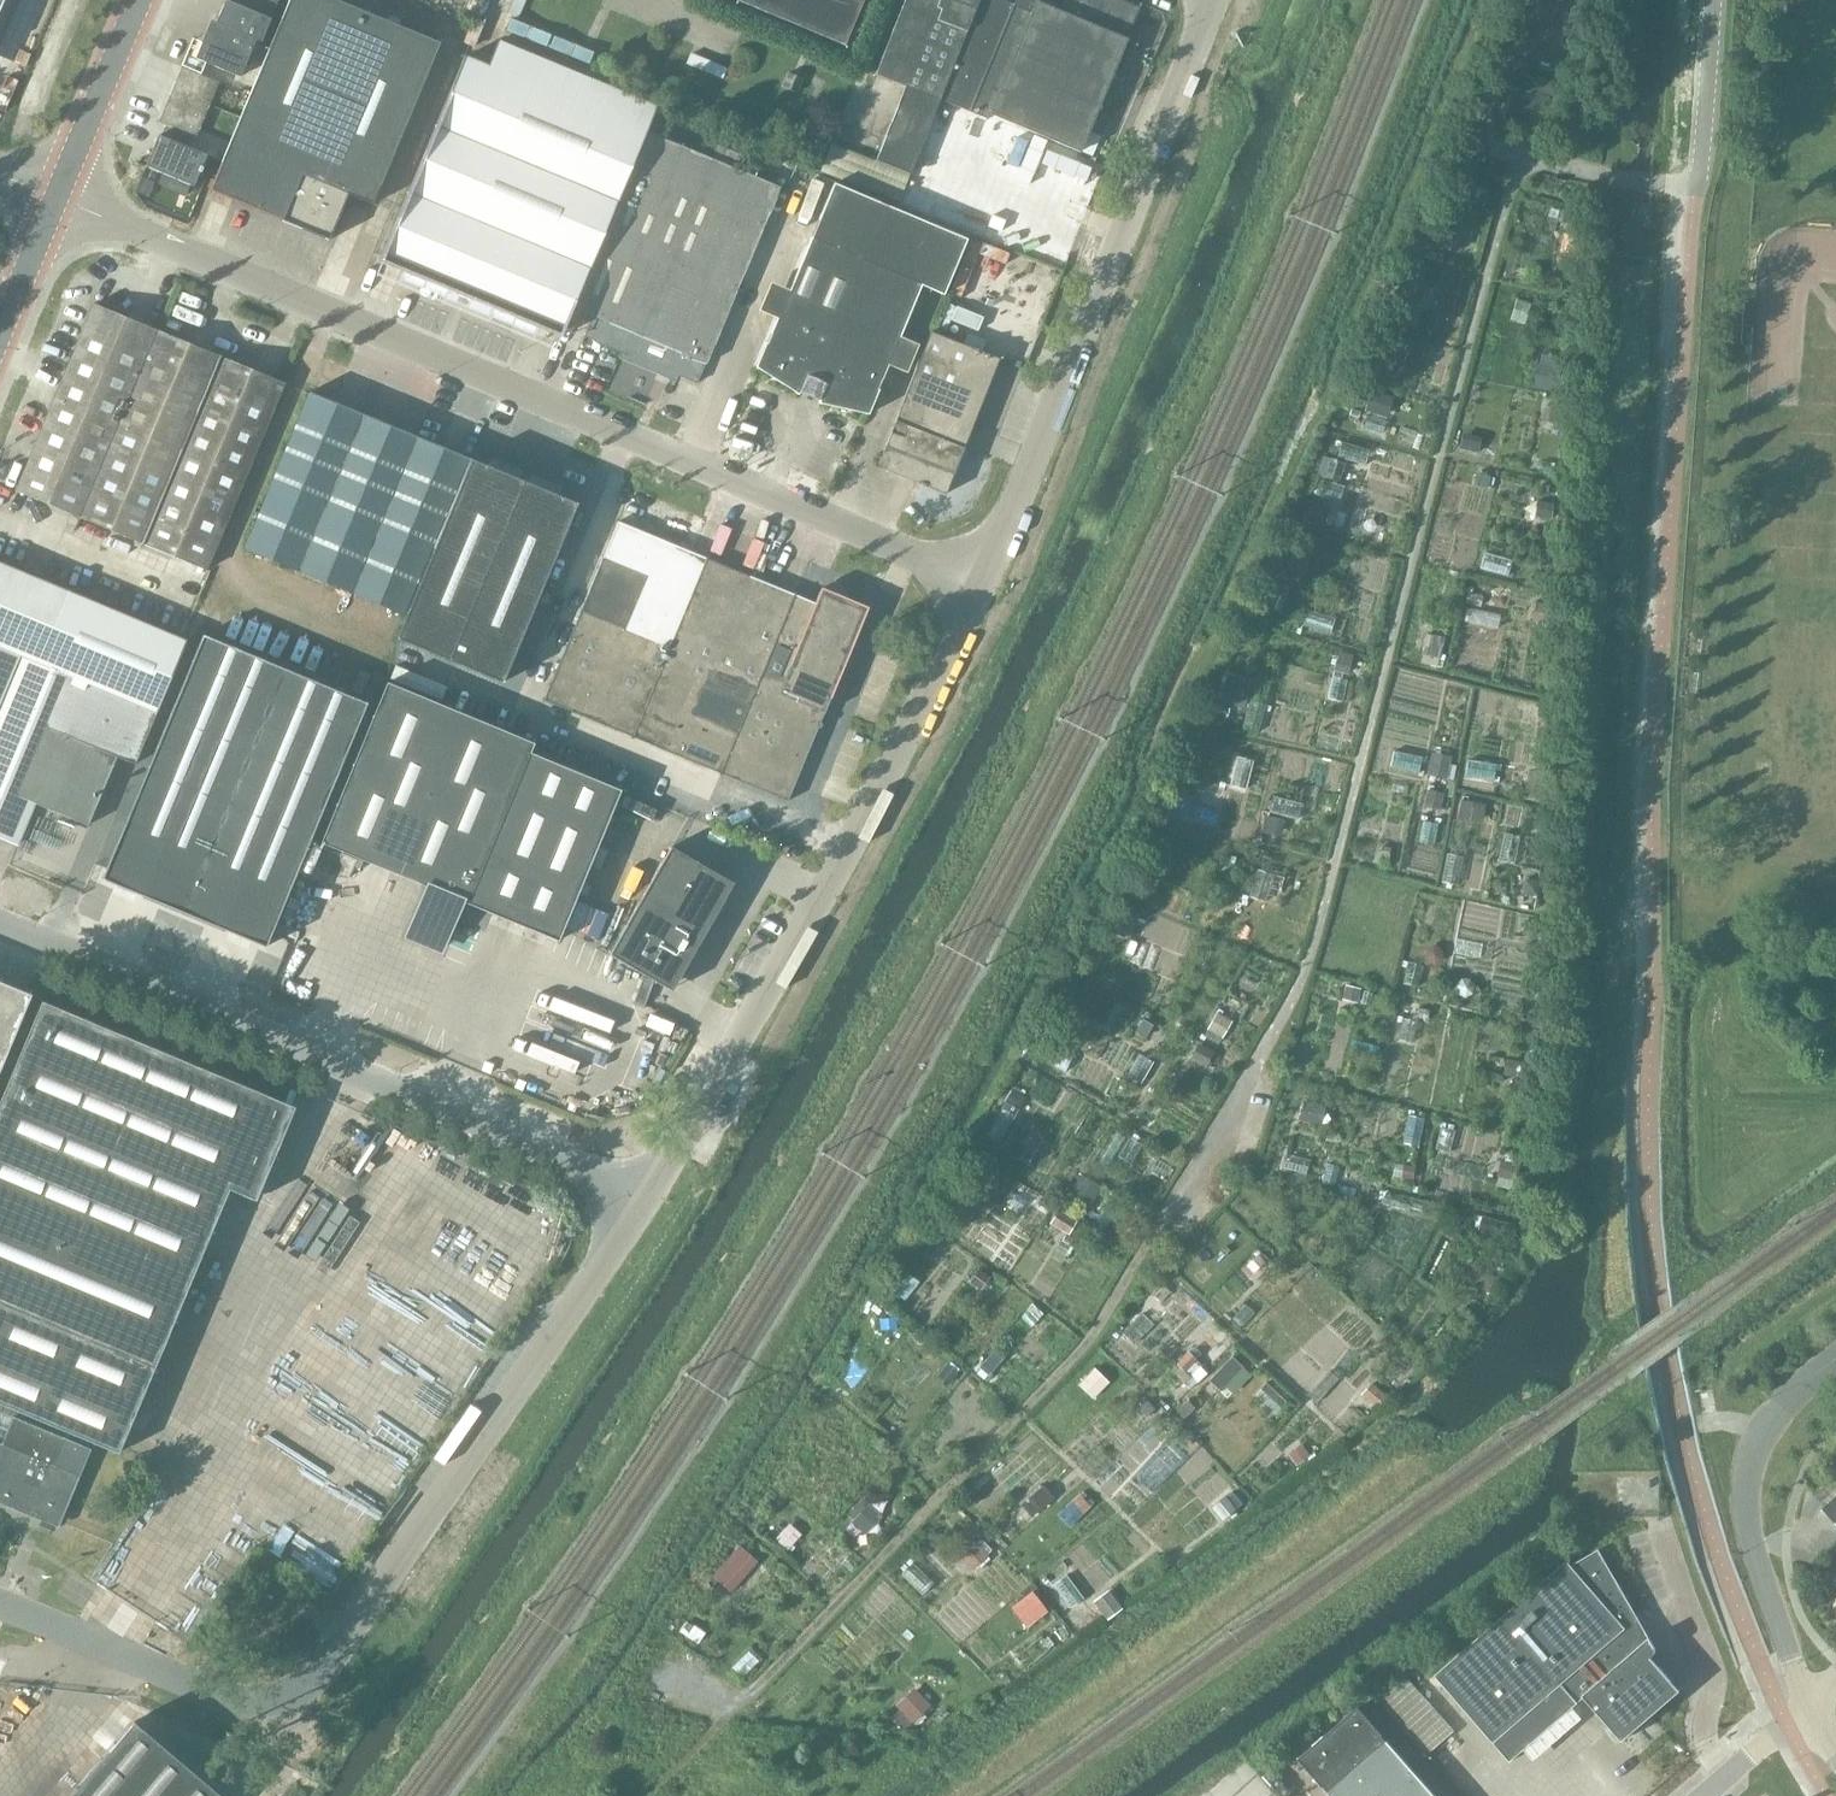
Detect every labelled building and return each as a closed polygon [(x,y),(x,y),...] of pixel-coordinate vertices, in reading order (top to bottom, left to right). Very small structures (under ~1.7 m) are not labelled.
[(207,36),(197,59),(243,78),(258,41),(263,43),(281,0),(228,0),(216,29),(219,30),(216,40),(207,36)] [(210,196),(318,241),(339,190),(374,205),(442,44),(336,0),(291,0),(215,186),(212,184),(208,193),(211,194),(210,196)] [(846,47),(866,0),(736,0),(755,8),(846,47)] [(905,88),(929,97),(966,7),(949,0),(906,0),(875,75),(905,88)] [(940,102),(988,121),(991,116),(1079,153),(1089,130),(1141,5),(1139,5),(1138,9),(1117,0),(1016,0),(1014,6),(998,0),(968,0),(966,7),(929,97),(940,102)] [(589,64),(594,52),(512,19),(507,31),(589,64)] [(381,262),(560,337),(562,338),(658,108),(500,42),(489,68),(466,58),(400,216),(381,262)] [(173,129),(192,137),(197,139),(220,84),(183,69),(159,124),(173,129)] [(783,86),(798,93),(804,79),(788,72),(783,86)] [(940,102),(929,97),(905,88),(875,162),(910,176),(940,102)] [(192,137),(173,129),(168,140),(159,136),(146,167),(163,175),(158,186),(186,197),(191,187),(193,188),(207,157),(187,149),(192,137)] [(623,354),(620,360),(659,376),(661,370),(699,386),(707,365),(708,365),(781,189),(737,171),(743,156),(719,146),(713,161),(649,135),(577,310),(594,317),(585,339),(623,354)] [(827,145),(815,140),(809,155),(821,160),(827,145)] [(910,176),(875,162),(832,144),(821,170),(900,202),(910,176)] [(993,213),(987,226),(1035,246),(1052,206),(987,179),(994,161),(959,146),(935,205),(971,219),(976,206),(993,213)] [(838,188),(815,241),(925,287),(924,289),(947,299),(970,246),(838,188)] [(925,287),(815,241),(757,371),(800,398),(802,396),(821,404),(820,407),(869,418),(924,289),(925,287)] [(95,304),(56,398),(121,425),(160,332),(95,304)] [(121,425),(186,452),(225,359),(160,332),(121,425)] [(988,356),(930,333),(878,466),(881,467),(880,470),(915,483),(945,495),(963,448),(999,360),(988,356)] [(225,359),(186,452),(247,477),(286,384),(225,359)] [(246,550),(300,572),(364,416),(312,395),(246,550)] [(17,492),(82,519),(121,425),(56,398),(17,492)] [(300,572),(354,594),(418,439),(372,419),(364,416),(300,572)] [(82,519),(147,546),(186,452),(121,425),(82,519)] [(354,594),(407,616),(472,461),(418,439),(354,594)] [(186,452),(147,546),(207,571),(247,477),(186,452)] [(407,616),(398,639),(451,661),(525,483),(472,461),(407,616)] [(525,483),(451,661),(505,683),(579,505),(525,483)] [(736,779),(789,801),(807,757),(870,607),(825,589),(818,604),(620,522),(546,700),(736,779)] [(0,565),(0,838),(22,847),(39,806),(92,829),(121,759),(140,767),(191,643),(75,596),(0,565)] [(102,879),(143,896),(266,947),(268,942),(287,896),(367,704),(203,636),(118,840),(102,879)] [(321,843),(428,887),(409,933),(442,947),(461,901),(558,941),(621,790),(530,753),(534,743),(388,683),(321,843)] [(609,956),(624,965),(666,989),(672,992),(689,961),(733,884),(670,849),(609,956)] [(0,982),(0,1057),(28,991),(1,980),(0,982)] [(120,1452),(229,1183),(256,1194),(292,1105),(39,1002),(0,1099),(0,1404),(120,1452)] [(0,1443),(0,1502),(6,1505),(36,1517),(55,1525),(87,1446),(14,1417),(3,1444),(0,1443)] [(1822,1508),(1824,1510),(1833,1520),(1835,1522),(1835,1521),(1835,1496),(1822,1508)] [(1568,1562),(1436,1677),(1511,1763),(1586,1698),(1624,1742),(1681,1692),(1652,1658),(1655,1655),(1656,1653),(1657,1652),(1657,1651),(1657,1650),(1656,1649),(1599,1551),(1576,1571),(1568,1562)] [(1304,1758),(1303,1758),(1328,1787),(1330,1786),(1334,1791),(1333,1792),(1336,1795),(1439,1795),(1393,1741),(1391,1742),(1387,1737),(1388,1736),(1364,1707),(1304,1758)] [(223,1795),(137,1723),(74,1795),(223,1795)]
